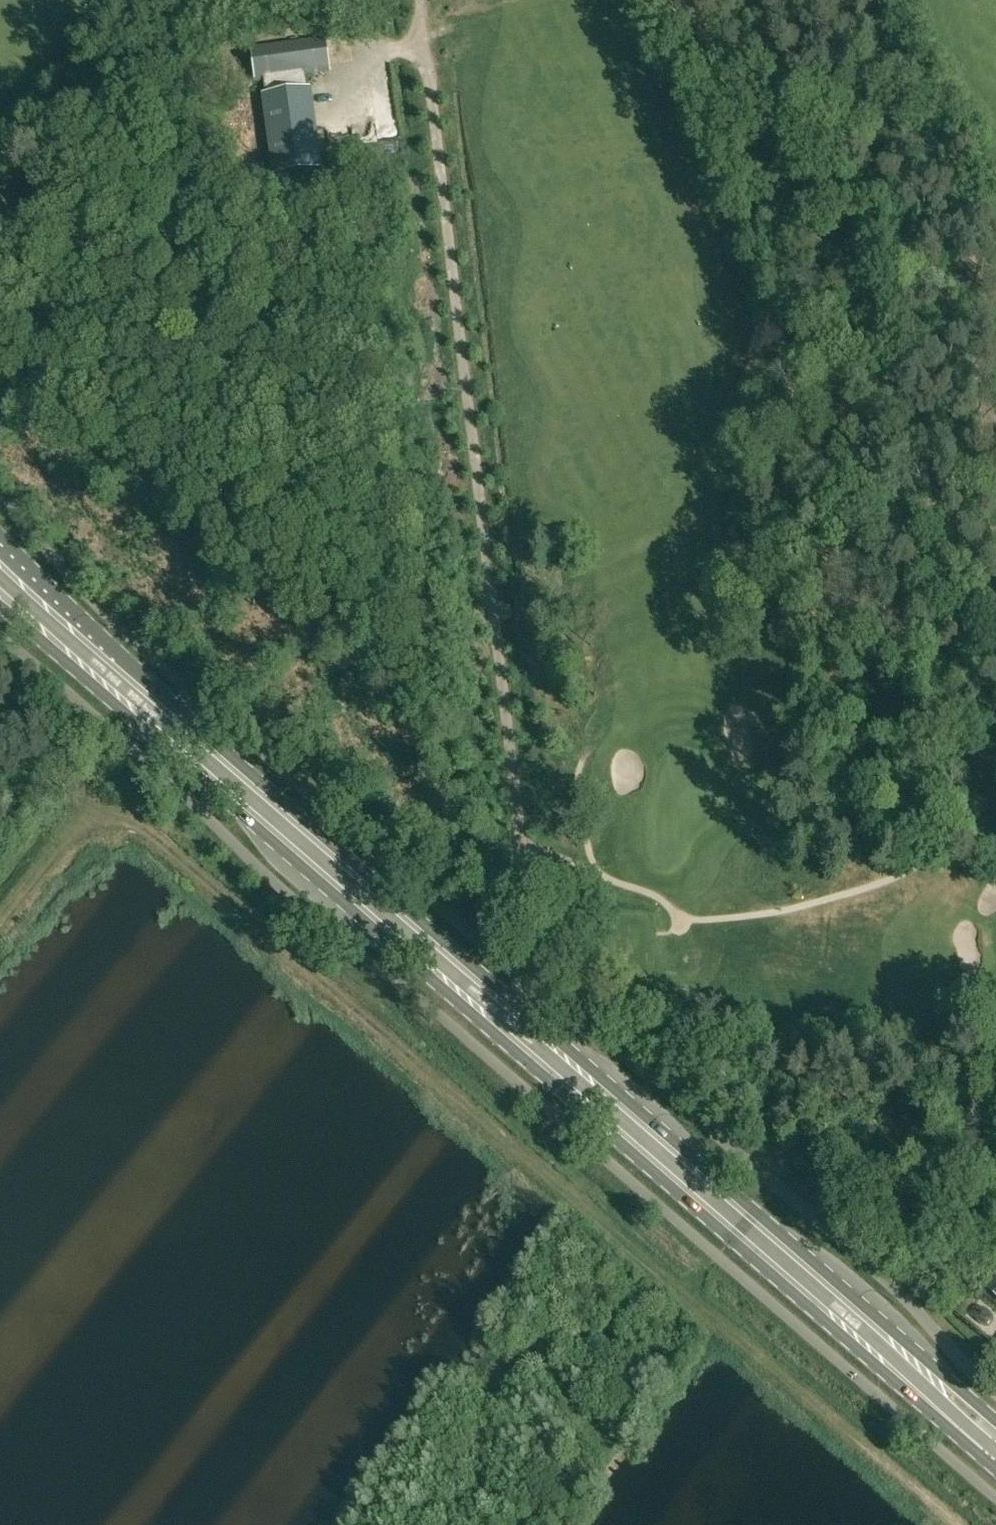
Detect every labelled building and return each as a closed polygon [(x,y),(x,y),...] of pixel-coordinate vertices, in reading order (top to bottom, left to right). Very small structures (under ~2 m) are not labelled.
[(312,36),(240,47),(245,80),(317,69),(312,36)] [(985,1287),(995,1296),(995,1274),(985,1287)]
